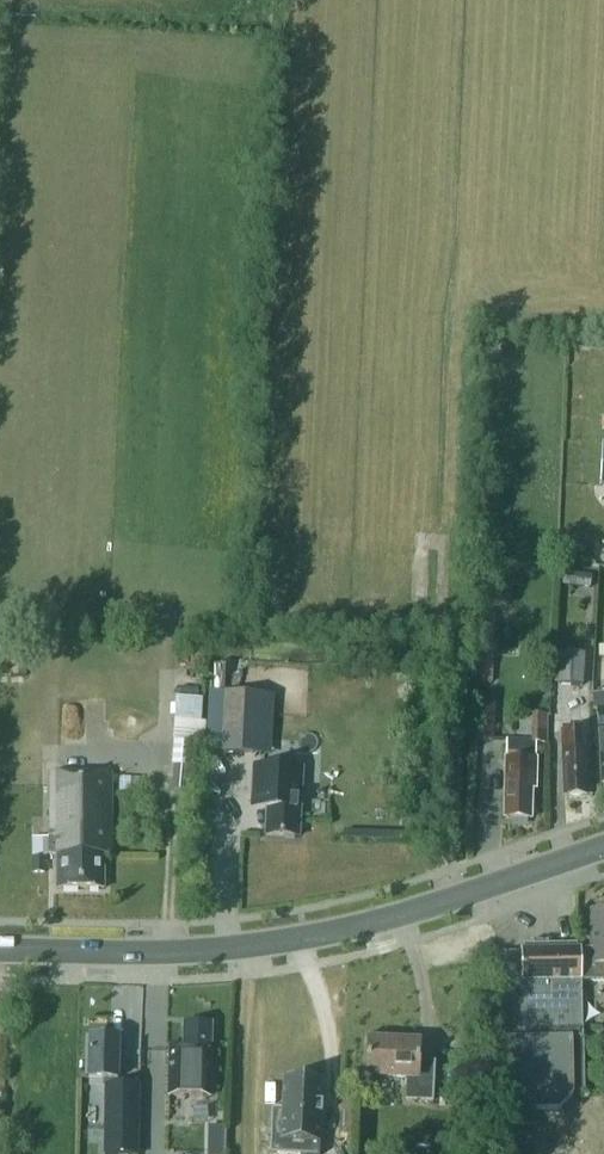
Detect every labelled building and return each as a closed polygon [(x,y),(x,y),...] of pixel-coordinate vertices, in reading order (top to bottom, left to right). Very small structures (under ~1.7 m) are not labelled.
[(593,576),(573,574),(574,563),(562,562),(560,584),(591,588),(593,576)] [(595,566),(594,593),(596,594),(595,622),(603,623),(603,566),(595,566)] [(491,633),(479,633),(478,654),(490,655),(491,633)] [(557,683),(583,685),(586,654),(559,651),(557,683)] [(260,753),(263,697),(226,695),(223,751),(260,753)] [(176,699),(175,723),(172,766),(174,766),(172,790),(194,792),(196,768),(200,701),(176,699)] [(533,741),(547,741),(548,715),(533,715),(533,741)] [(585,750),(584,731),(562,732),(563,751),(562,751),(563,777),(565,777),(565,796),(586,796),(586,776),(587,776),(586,750),(585,750)] [(506,759),(505,818),(532,819),(532,790),(536,788),(537,761),(536,761),(537,741),(533,741),(507,740),(506,759)] [(302,770),(279,769),(254,768),(252,807),(267,808),(265,835),(299,837),(301,799),(301,798),(301,797),(302,770)] [(45,857),(51,856),(57,856),(57,889),(104,889),(105,856),(111,856),(110,773),(50,773),(50,838),(32,838),(32,857),(45,857)] [(141,792),(142,778),(118,777),(117,791),(141,792)] [(45,857),(32,857),(32,873),(45,873),(45,857)] [(593,911),(592,951),(581,951),(582,981),(603,981),(603,911),(593,911)] [(583,1037),(582,981),(581,951),(581,949),(521,950),(522,981),(505,981),(508,1110),(560,1109),(574,1094),(572,1037),(583,1037)] [(169,1096),(211,1096),(212,1025),(184,1024),(184,1046),(170,1046),(169,1096)] [(394,1036),(369,1035),(367,1076),(407,1078),(406,1100),(434,1101),(436,1062),(419,1062),(420,1044),(394,1042),(394,1036)] [(90,1037),(89,1079),(104,1079),(118,1079),(119,1037),(90,1037)] [(282,1109),(272,1108),(270,1149),(301,1150),(301,1153),(320,1153),(322,1117),(322,1108),(323,1080),(283,1078),(282,1109)] [(104,1087),(107,1087),(105,1153),(137,1153),(138,1086),(118,1086),(118,1079),(104,1079),(104,1087)] [(212,1127),(211,1140),(226,1140),(226,1127),(212,1127)]
